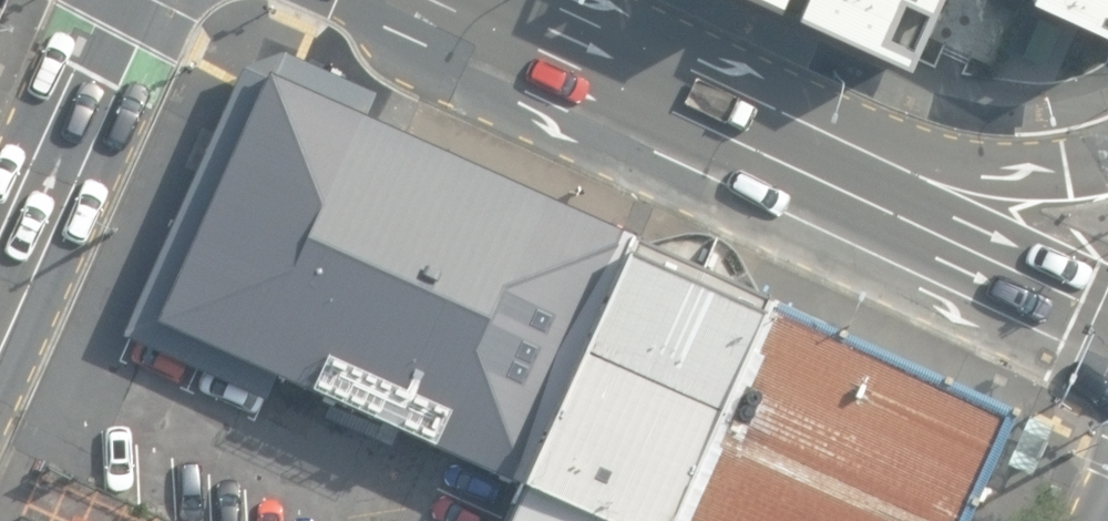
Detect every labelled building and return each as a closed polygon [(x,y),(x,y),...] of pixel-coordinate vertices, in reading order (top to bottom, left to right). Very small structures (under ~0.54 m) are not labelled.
[(909,0),(795,0),(888,42),(909,0)] [(1107,41),(1107,0),(1013,0),(1107,41)] [(377,91),(287,51),(248,65),(243,63),(119,335),(269,402),(280,376),(334,400),(327,416),(392,445),(400,427),(516,480),(628,233),(366,115),(377,91)] [(628,233),(516,480),(507,499),(514,503),(506,520),(958,520),(1010,405),(628,233)]
